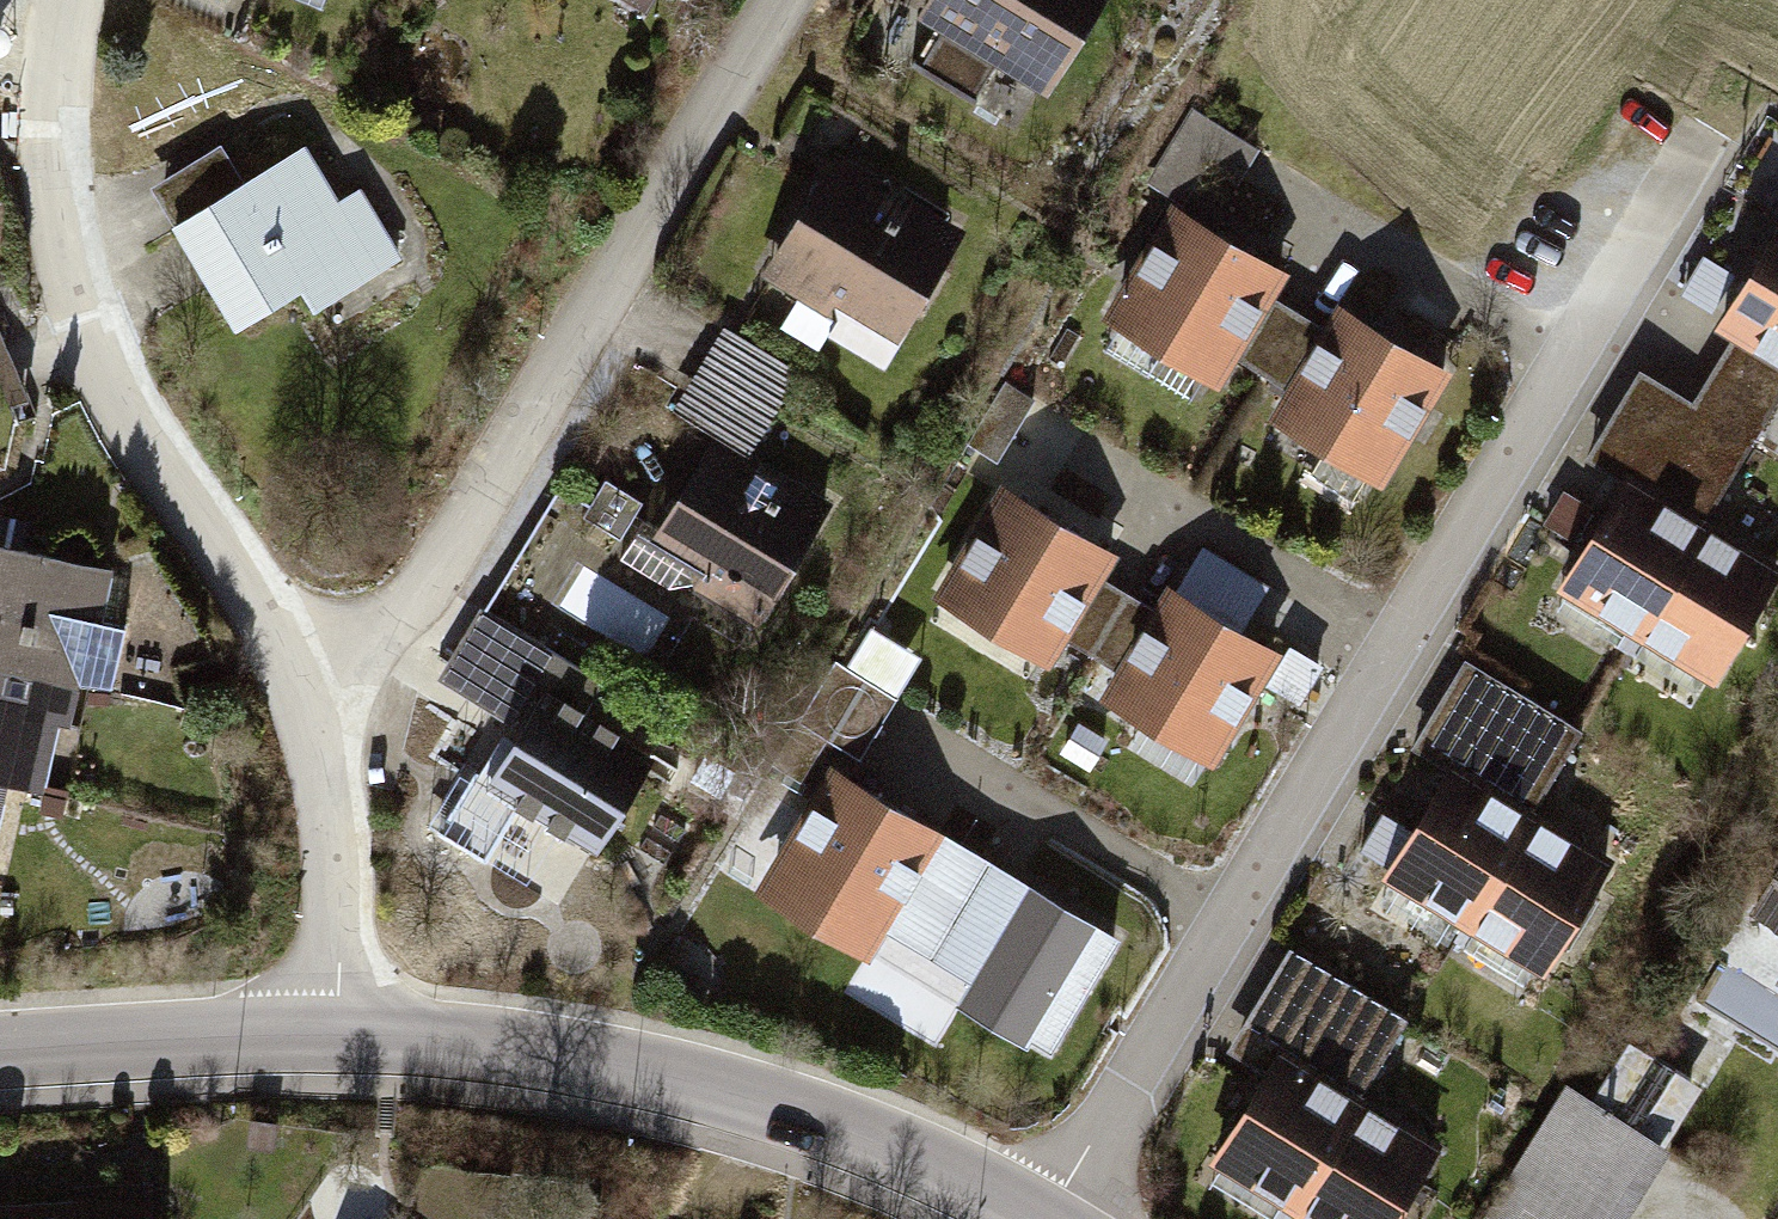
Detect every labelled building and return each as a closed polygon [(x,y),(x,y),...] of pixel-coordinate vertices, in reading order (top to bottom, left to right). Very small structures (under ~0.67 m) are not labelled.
[(1020,126),(1093,0),(928,0),(1006,45),(975,100),(1020,126)] [(1193,109),(1147,184),(1214,225),(1259,150),(1193,109)] [(760,269),(896,340),(962,213),(827,142),(760,269)] [(179,223),(234,322),(308,280),(320,302),(408,253),(371,188),(343,203),(312,149),(179,223)] [(1699,331),(1717,342),(1777,377),(1777,378),(1777,216),(1770,211),(1699,331)] [(1276,291),(1161,222),(1092,338),(1209,408),(1222,385),(1250,402),(1290,337),(1259,319),(1276,291)] [(1266,441),(1386,512),(1455,397),(1336,326),(1319,354),(1290,337),(1250,402),(1279,419),(1266,441)] [(7,399),(28,390),(0,331),(0,384),(7,399)] [(1616,479),(1691,523),(1777,377),(1717,342),(1679,406),(1627,376),(1578,456),(1616,479)] [(649,534),(761,605),(835,489),(723,418),(649,534)] [(1575,461),(1551,514),(1579,527),(1603,474),(1575,461)] [(1547,595),(1621,639),(1691,523),(1616,479),(1547,595)] [(1103,550),(988,480),(918,595),(1034,666),(1048,644),(1076,661),(1116,596),(1086,578),(1103,550)] [(1771,571),(1691,523),(1621,639),(1702,687),(1771,571)] [(116,560),(20,534),(0,529),(0,655),(67,673),(105,683),(123,613),(103,608),(116,560)] [(1091,700),(1210,772),(1281,658),(1162,585),(1145,614),(1116,596),(1076,661),(1104,678),(1091,700)] [(437,679),(522,730),(546,690),(582,712),(601,680),(481,607),(437,679)] [(880,626),(831,730),(871,749),(919,644),(880,626)] [(67,673),(0,655),(0,770),(9,773),(47,783),(59,736),(67,739),(83,677),(67,673)] [(516,799),(591,846),(649,754),(582,712),(546,690),(522,730),(491,779),(476,769),(438,829),(481,855),(516,799)] [(1099,927),(819,766),(743,893),(860,962),(884,919),(985,969),(962,1008),(1031,1044),(1099,927)] [(9,773),(0,770),(0,807),(9,773)] [(1356,900),(1430,945),(1500,828),(1425,784),(1356,900)] [(1581,876),(1500,828),(1430,945),(1511,992),(1581,876)] [(1753,917),(1777,932),(1777,874),(1753,917)] [(1703,1079),(1630,1035),(1594,1093),(1571,1078),(1485,1218),(1617,1218),(1703,1079)] [(1203,1164),(1278,1208),(1347,1092),(1272,1047),(1203,1164)] [(1347,1092),(1278,1208),(1296,1218),(1381,1218),(1428,1139),(1347,1092)] [(163,1193),(0,1199),(0,1218),(164,1218),(163,1193)]
